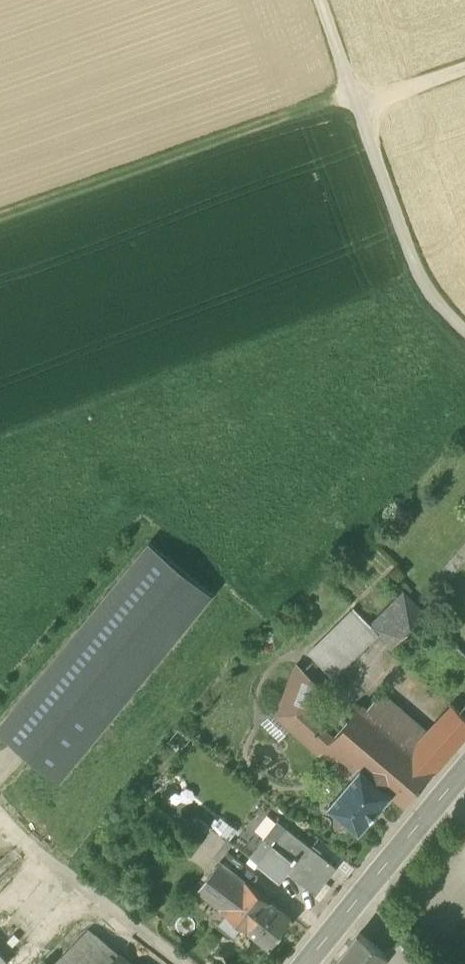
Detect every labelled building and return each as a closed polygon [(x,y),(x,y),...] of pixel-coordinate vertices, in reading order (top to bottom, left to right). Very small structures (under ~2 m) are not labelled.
[(60,779),(212,594),(150,543),(0,726),(0,731),(60,779)] [(379,635),(390,647),(425,614),(404,593),(371,626),(380,634),(379,635)] [(334,679),(379,635),(380,634),(371,626),(354,609),(308,653),(334,679)] [(452,707),(464,720),(464,654),(425,614),(390,647),(434,690),(452,707)] [(296,665),(276,715),(290,729),(319,756),(323,752),(322,751),(329,743),(303,718),(306,710),(317,683),(303,670),(302,671),(296,665)] [(382,693),(366,713),(411,752),(428,733),(382,693)] [(404,806),(434,772),(411,752),(366,713),(360,707),(335,736),(329,743),(391,795),(404,806)] [(441,719),(463,738),(464,735),(464,720),(452,707),(441,719)] [(335,736),(306,710),(303,718),(329,743),(335,736)] [(279,741),(290,729),(276,715),(272,712),(261,724),(279,741)] [(441,719),(428,733),(449,754),(463,738),(441,719)] [(428,733),(411,752),(434,772),(449,754),(428,733)] [(391,795),(329,743),(322,751),(323,752),(352,777),(329,805),(360,831),(391,795)] [(138,780),(130,789),(142,800),(150,790),(138,780)] [(212,827),(209,825),(200,818),(190,830),(202,840),(212,827)] [(212,827),(233,844),(239,838),(215,818),(209,825),(212,827)] [(291,875),(317,895),(337,869),(288,830),(279,823),(251,858),(259,864),(280,881),(288,872),(291,875)] [(220,861),(227,852),(233,844),(212,827),(202,840),(190,856),(212,874),(221,862),(220,861)] [(220,861),(238,875),(245,866),(227,852),(220,861)] [(198,892),(218,908),(232,893),(241,900),(252,886),(221,862),(212,874),(198,892)] [(243,927),(271,950),(294,919),(252,886),(241,900),(232,893),(218,908),(225,913),(243,927)] [(243,927),(225,913),(214,926),(232,941),(243,927)] [(120,953),(89,930),(55,963),(109,963),(120,953)] [(387,959),(390,956),(389,955),(359,933),(335,963),(383,963),(387,959)] [(389,955),(390,956),(387,959),(393,963),(408,963),(413,958),(400,940),(389,955)] [(120,953),(109,963),(134,963),(120,953)]
